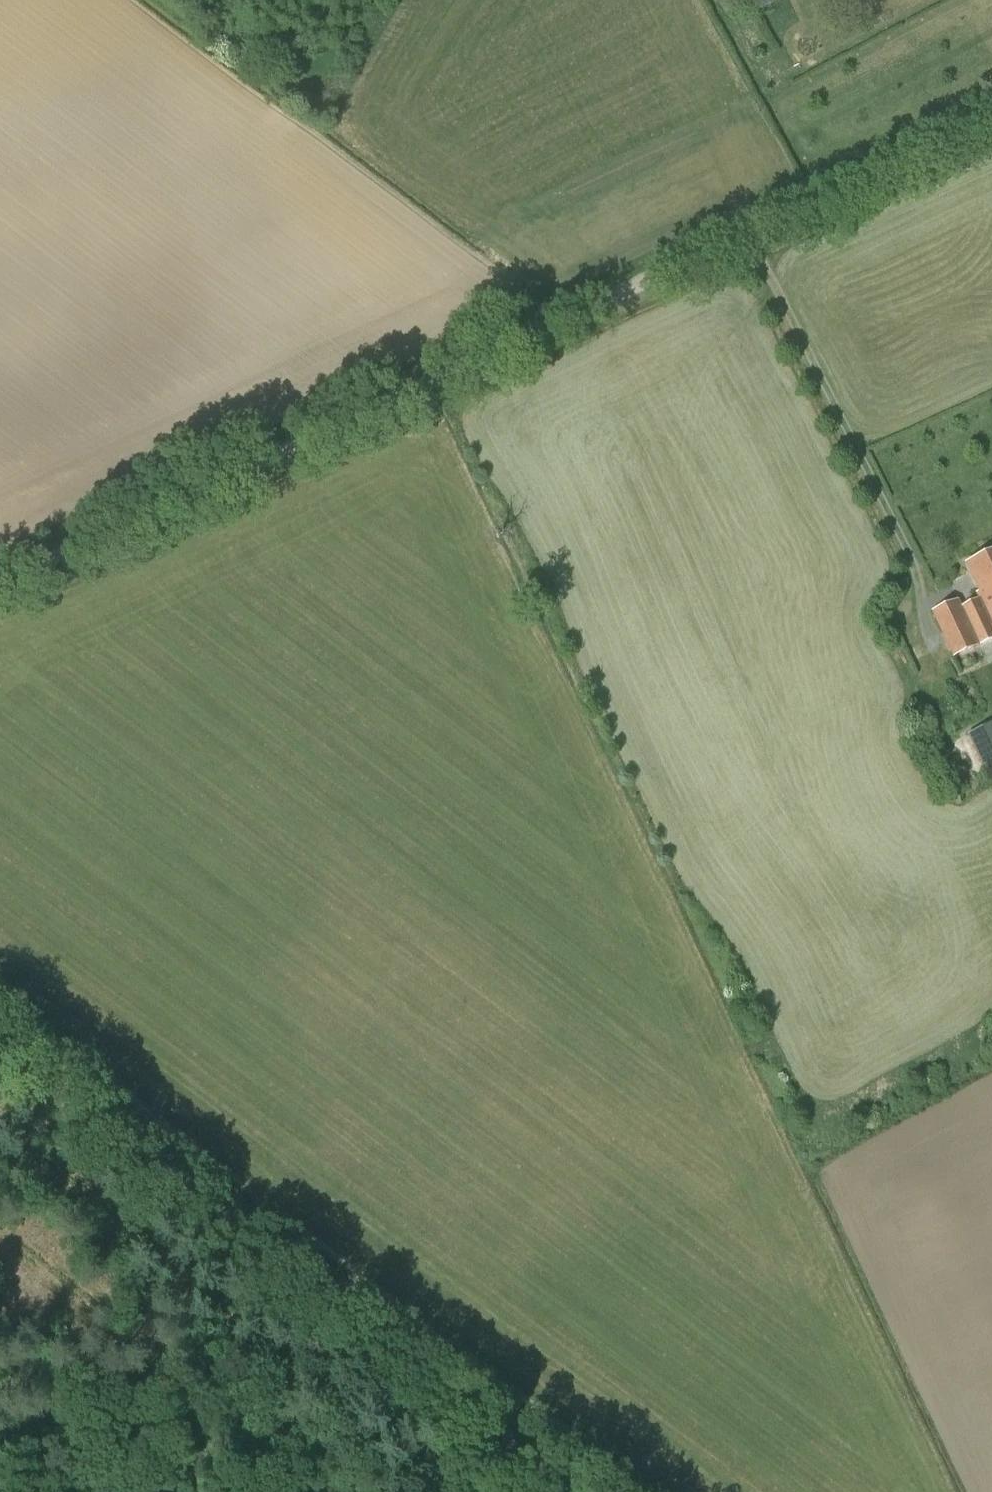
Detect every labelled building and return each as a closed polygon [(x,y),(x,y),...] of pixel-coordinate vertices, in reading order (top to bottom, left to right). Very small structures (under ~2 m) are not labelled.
[(965,564),(978,592),(976,594),(979,600),(963,607),(958,599),(931,611),(953,657),(991,640),(991,552),(965,564)] [(985,767),(991,764),(991,723),(969,734),(985,767)]
